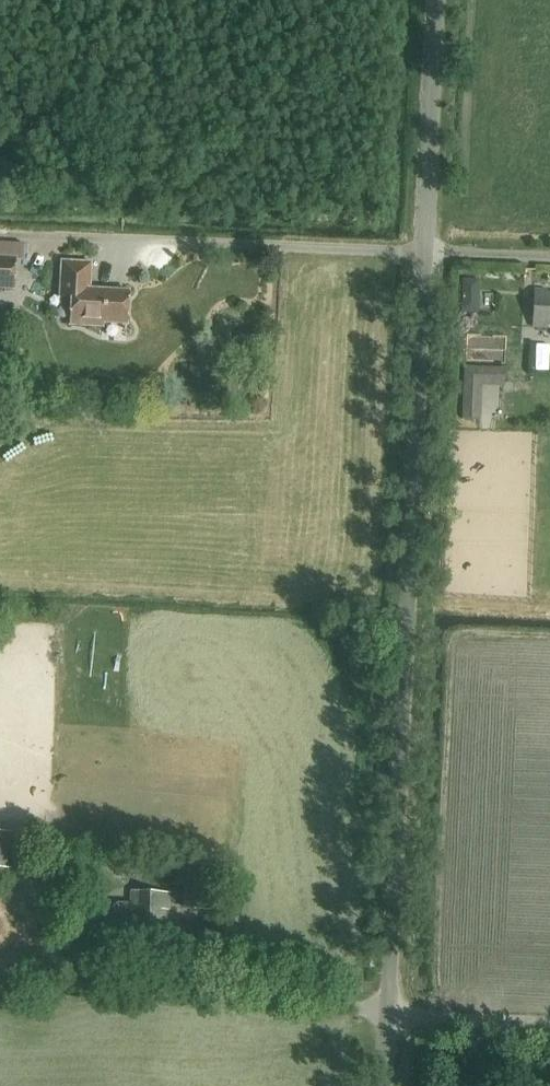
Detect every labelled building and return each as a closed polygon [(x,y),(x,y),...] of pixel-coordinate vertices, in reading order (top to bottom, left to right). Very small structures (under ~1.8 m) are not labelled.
[(15,260),(23,260),(24,243),(0,242),(0,289),(13,289),(15,260)] [(127,324),(129,291),(89,290),(91,263),(61,262),(59,297),(71,298),(70,325),(102,326),(103,323),(127,324)] [(549,329),(549,293),(534,292),(532,328),(549,329)] [(0,832),(0,868),(8,868),(9,832),(0,832)] [(214,866),(185,865),(182,910),(211,911),(214,866)] [(116,929),(129,929),(129,943),(170,945),(171,923),(168,923),(169,893),(131,892),(130,905),(117,905),(114,908),(113,925),(116,929)]
